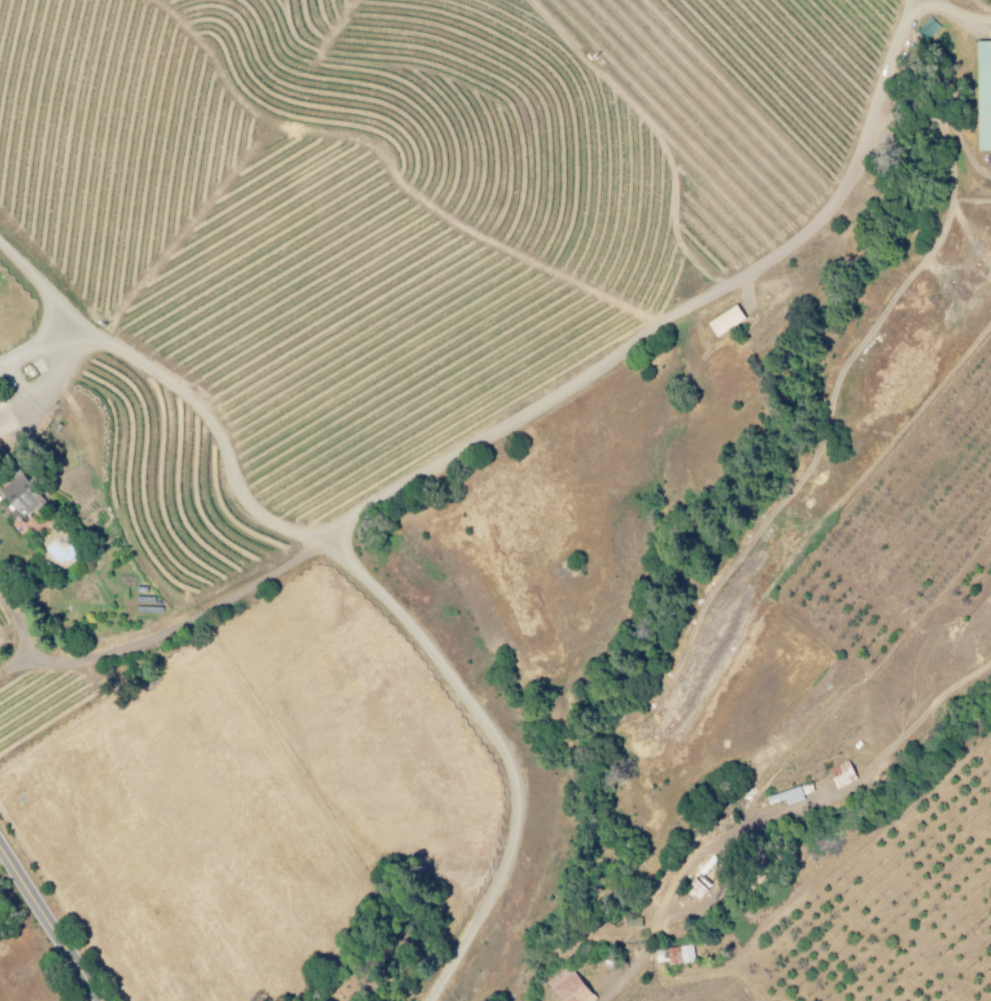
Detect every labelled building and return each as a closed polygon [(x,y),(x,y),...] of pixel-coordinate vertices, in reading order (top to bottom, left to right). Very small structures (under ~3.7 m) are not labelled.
[(928,42),(942,28),(930,16),(917,30),(928,42)] [(971,40),(972,150),(990,149),(990,40),(971,40)] [(749,320),(739,305),(711,324),(720,338),(749,320)] [(3,493),(25,518),(46,499),(24,474),(3,493)] [(824,770),(833,790),(854,780),(845,760),(824,770)] [(762,798),(764,805),(782,800),(784,805),(802,800),(797,786),(762,798)] [(657,961),(664,960),(665,965),(692,962),(690,946),(656,949),(657,961)]
